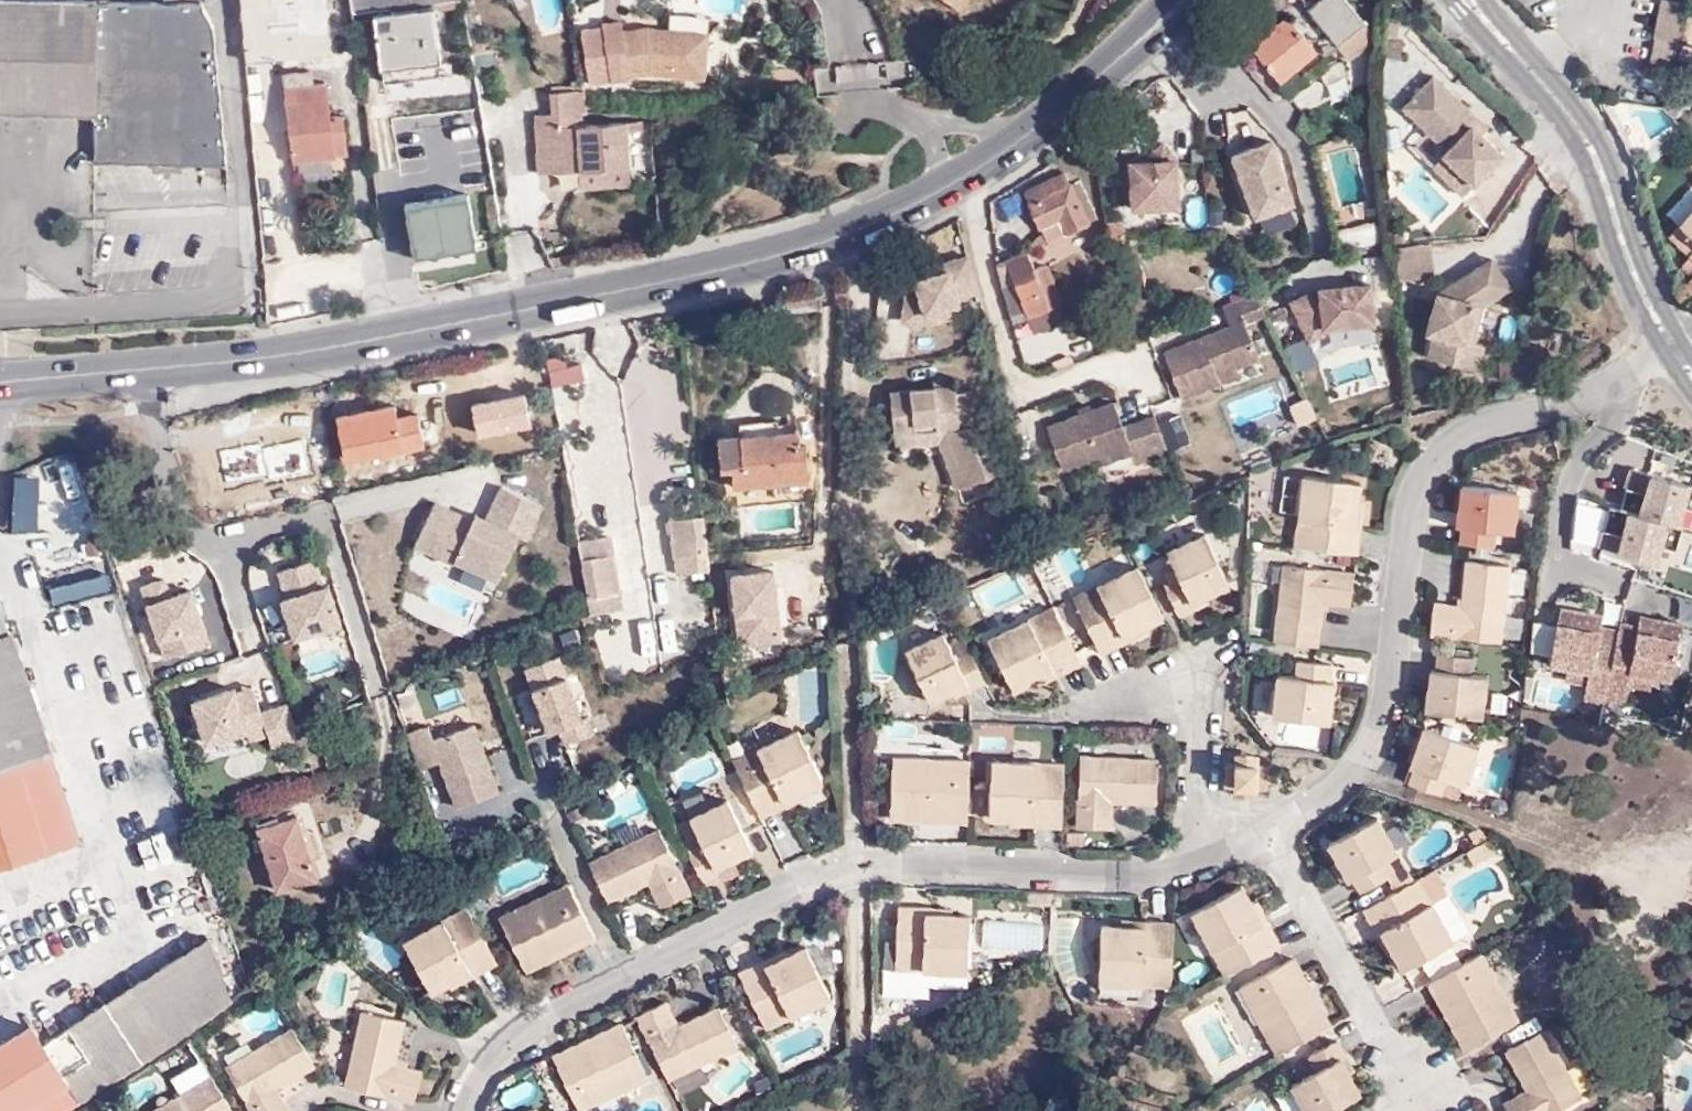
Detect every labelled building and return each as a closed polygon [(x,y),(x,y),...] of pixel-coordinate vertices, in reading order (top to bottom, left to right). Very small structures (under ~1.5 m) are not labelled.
[(245,62),(331,52),(325,0),(240,0),(245,62)] [(464,0),(351,0),(353,15),(387,11),(387,16),(376,19),(383,85),(439,80),(432,14),(413,15),(412,7),(464,2),(464,0)] [(1347,0),(1320,0),(1312,7),(1311,7),(1340,47),(1344,44),(1366,25),(1347,0)] [(1683,4),(1667,0),(1659,0),(1649,39),(1652,39),(1673,45),(1683,4)] [(198,5),(99,4),(0,4),(0,113),(99,114),(98,165),(226,164),(212,15),(198,5)] [(676,27),(709,30),(706,62),(722,64),(727,16),(678,11),(676,27)] [(1290,12),(1267,31),(1251,45),(1276,75),(1278,90),(1282,94),(1303,78),(1293,66),(1317,49),(1290,12)] [(676,27),(648,24),(625,28),(623,17),(604,19),(613,77),(650,71),(704,77),(706,62),(709,30),(676,27)] [(1251,45),(1267,31),(1258,20),(1231,42),(1240,53),(1251,45)] [(1366,25),(1344,44),(1355,57),(1377,39),(1366,25)] [(1407,28),(1388,27),(1386,45),(1407,46),(1407,28)] [(1669,61),(1673,45),(1652,39),(1646,59),(1668,65),(1669,61)] [(1450,148),(1481,180),(1508,148),(1486,126),(1478,119),(1486,108),(1440,65),(1406,98),(1454,144),(1450,148)] [(309,87),(306,69),(281,73),(293,163),(335,158),(333,149),(343,147),(341,124),(331,124),(325,86),(309,87)] [(550,114),(543,115),(545,169),(581,167),(632,164),(631,120),(587,120),(587,111),(583,90),(550,91),(550,114)] [(1478,119),(1486,126),(1494,116),(1486,108),(1478,119)] [(545,169),(543,115),(534,115),(536,169),(545,169)] [(1232,153),(1254,215),(1293,201),(1270,139),(1232,153)] [(1131,208),(1178,206),(1176,158),(1162,141),(1138,160),(1129,161),(1131,208)] [(1472,191),(1481,180),(1450,148),(1439,159),(1472,191)] [(581,167),(581,179),(632,177),(632,164),(581,167)] [(1086,227),(1101,220),(1077,167),(1063,175),(1086,227)] [(1049,245),(1086,227),(1063,175),(1025,194),(1049,245)] [(468,194),(405,204),(414,261),(433,258),(431,250),(455,246),(455,252),(477,249),(468,194)] [(1207,224),(1202,197),(1185,200),(1189,227),(1207,224)] [(1660,234),(1682,254),(1674,263),(1684,273),(1691,265),(1691,201),(1660,234)] [(1386,216),(1342,225),(1345,241),(1390,232),(1386,216)] [(1433,237),(1399,241),(1401,275),(1438,270),(1433,237)] [(1497,253),(1488,258),(1507,287),(1515,282),(1497,253)] [(1044,267),(1032,272),(1025,254),(1005,262),(1025,318),(1058,306),(1044,267)] [(981,306),(966,256),(943,262),(948,278),(939,281),(937,273),(913,280),(905,282),(908,290),(896,294),(896,323),(925,323),(925,313),(948,313),(959,313),(959,306),(981,306)] [(1507,287),(1488,258),(1457,277),(1458,291),(1453,293),(1442,286),(1430,325),(1438,328),(1432,352),(1476,364),(1483,340),(1473,337),(1467,335),(1476,299),(1482,301),(1507,287)] [(1000,286),(1012,282),(1005,262),(995,266),(1000,286)] [(1336,326),(1373,321),(1369,281),(1318,286),(1289,300),(1308,340),(1336,326)] [(1270,315),(1258,292),(1224,304),(1234,329),(1166,357),(1183,399),(1222,384),(1218,376),(1238,368),(1262,360),(1248,324),(1270,315)] [(948,313),(925,313),(925,323),(948,322),(948,313)] [(1062,324),(1031,345),(1044,365),(1075,345),(1062,324)] [(566,345),(550,348),(552,360),(568,356),(566,345)] [(568,356),(552,360),(555,378),(586,371),(584,354),(568,356)] [(1218,376),(1222,384),(1241,378),(1238,368),(1218,376)] [(958,468),(946,472),(953,490),(995,474),(979,426),(977,395),(959,396),(959,390),(889,395),(892,437),(945,433),(958,468)] [(513,401),(523,445),(548,439),(537,394),(513,401)] [(398,407),(340,419),(349,452),(345,452),(349,464),(433,445),(427,416),(402,421),(398,407)] [(1168,454),(1155,417),(1125,428),(1116,407),(1051,430),(1064,470),(1099,458),(1131,446),(1135,456),(1137,466),(1168,454)] [(1161,418),(1170,448),(1190,443),(1182,412),(1161,418)] [(738,426),(739,437),(777,434),(776,423),(738,426)] [(732,473),(733,490),(808,483),(804,447),(797,448),(796,432),(777,434),(739,437),(717,439),(720,474),(732,473)] [(936,446),(946,472),(958,468),(945,433),(892,437),(893,450),(936,446)] [(1131,446),(1099,458),(1103,467),(1135,456),(1131,446)] [(81,453),(51,455),(55,504),(84,502),(81,453)] [(1623,505),(1679,524),(1685,506),(1691,508),(1691,485),(1637,466),(1623,505)] [(1293,544),(1356,553),(1360,524),(1351,523),(1358,476),(1303,469),(1293,544)] [(37,530),(43,475),(17,472),(11,527),(37,530)] [(1464,523),(1461,541),(1494,546),(1497,529),(1512,530),(1518,487),(1465,482),(1459,522),(1464,523)] [(453,558),(497,579),(517,534),(525,538),(541,503),(500,485),(486,518),(474,513),(472,518),(433,501),(414,544),(453,561),(453,558)] [(1623,505),(1613,501),(1599,542),(1655,560),(1660,545),(1675,550),(1684,525),(1679,524),(1623,505)] [(710,558),(705,515),(670,521),(675,560),(710,558)] [(1202,529),(1164,548),(1176,572),(1164,579),(1179,609),(1193,601),(1191,597),(1225,581),(1202,529)] [(585,557),(614,552),(612,535),(582,539),(585,557)] [(585,557),(591,610),(622,605),(614,552),(585,557)] [(321,576),(314,556),(278,568),(287,594),(282,596),(295,634),(341,618),(328,581),(323,582),(310,587),(308,581),(321,576)] [(1164,609),(1138,557),(1073,591),(1099,648),(1125,635),(1121,630),(1164,609)] [(1434,601),(1428,631),(1500,641),(1511,564),(1468,558),(1462,605),(1434,601)] [(1269,640),(1313,645),(1320,598),(1345,602),(1350,569),(1281,559),(1269,640)] [(51,601),(112,589),(108,571),(47,584),(51,601)] [(772,574),(731,578),(738,648),(779,643),(772,574)] [(323,582),(321,576),(308,581),(310,587),(323,582)] [(164,578),(142,586),(166,655),(209,640),(191,589),(170,596),(164,578)] [(661,670),(655,603),(666,602),(664,578),(629,581),(634,631),(602,634),(605,674),(661,670)] [(1080,657),(1054,602),(991,636),(1015,682),(1050,664),(1053,672),(1080,657)] [(1561,621),(1553,664),(1572,668),(1569,679),(1591,683),(1588,699),(1608,702),(1610,695),(1623,629),(1604,625),(1606,614),(1564,606),(1561,621)] [(72,843),(0,612),(0,867),(72,843)] [(1624,620),(1623,629),(1610,695),(1630,699),(1633,684),(1655,688),(1657,676),(1675,679),(1686,621),(1685,621),(1644,613),(1642,624),(1624,620)] [(661,651),(681,649),(679,616),(659,617),(661,651)] [(985,675),(970,643),(954,651),(941,626),(903,645),(928,695),(963,678),(966,685),(985,675)] [(1426,709),(1481,717),(1487,676),(1470,673),(1472,655),(1438,651),(1436,670),(1432,669),(1426,709)] [(1293,676),(1275,675),(1271,712),(1328,719),(1332,680),(1326,680),(1329,662),(1294,659),(1293,676)] [(826,714),(823,668),(797,670),(800,716),(826,714)] [(566,674),(531,687),(548,730),(557,727),(562,741),(593,730),(588,715),(581,717),(566,674)] [(365,678),(347,686),(352,700),(370,693),(365,678)] [(235,691),(238,701),(255,695),(252,685),(235,691)] [(233,686),(192,700),(206,740),(246,727),(249,736),(267,730),(271,743),(297,734),(287,702),(260,710),(255,695),(238,701),(235,691),(233,686)] [(427,721),(405,729),(418,765),(438,758),(454,804),(495,789),(472,721),(431,735),(427,721)] [(1409,780),(1438,790),(1443,776),(1460,781),(1474,742),(1424,723),(1408,764),(1414,766),(1409,780)] [(795,724),(733,754),(758,810),(782,800),(778,793),(817,775),(795,724)] [(1260,752),(1238,751),(1237,762),(1226,762),(1225,781),(1235,782),(1235,792),(1258,794),(1258,783),(1267,783),(1268,763),(1259,762),(1260,752)] [(1154,757),(1080,753),(1074,822),(1107,824),(1108,795),(1151,798),(1154,757)] [(970,813),(972,759),(891,754),(885,812),(900,815),(920,815),(920,810),(970,813)] [(1062,824),(1064,760),(991,757),(987,813),(1028,815),(1028,822),(1062,824)] [(696,838),(686,843),(701,873),(712,867),(710,862),(746,844),(723,795),(685,814),(696,838)] [(255,826),(275,890),(316,877),(297,812),(255,826)] [(1358,888),(1382,874),(1384,873),(1379,860),(1394,851),(1375,815),(1328,840),(1346,878),(1351,876),(1358,888)] [(655,824),(589,855),(607,894),(645,877),(655,901),(685,887),(655,824)] [(1484,841),(1475,827),(1464,833),(1472,847),(1484,841)] [(1382,874),(1391,893),(1410,882),(1394,851),(1379,860),(1384,873),(1382,874)] [(1391,893),(1363,908),(1377,931),(1382,928),(1405,967),(1456,942),(1422,875),(1410,882),(1391,893)] [(591,926),(567,876),(495,909),(517,966),(548,954),(545,948),(591,926)] [(1226,974),(1284,944),(1268,915),(1262,918),(1241,883),(1192,909),(1226,974)] [(924,900),(896,899),(891,963),(962,968),(968,913),(923,911),(924,900)] [(497,960),(467,904),(407,937),(433,987),(471,967),(474,972),(497,960)] [(1170,982),(1175,918),(1143,917),(1143,924),(1102,922),(1098,979),(1170,982)] [(1044,951),(1044,920),(997,920),(998,952),(1044,951)] [(66,1083),(77,1101),(230,999),(208,935),(42,1040),(30,1021),(0,1040),(0,1110),(22,1110),(66,1083)] [(759,958),(735,968),(760,1024),(822,994),(800,946),(762,963),(759,958)] [(1484,952),(1433,980),(1454,1020),(1449,1023),(1464,1050),(1519,1021),(1484,952)] [(1280,1052),(1334,1024),(1318,993),(1312,997),(1292,958),(1245,981),(1280,1052)] [(659,1000),(636,1012),(665,1074),(732,1042),(713,1005),(672,1025),(659,1000)] [(369,1002),(347,1081),(419,1099),(427,1067),(399,1059),(411,1014),(369,1002)] [(590,1039),(555,1056),(574,1106),(642,1076),(617,1021),(588,1033),(590,1039)] [(294,1027),(231,1063),(259,1110),(291,1110),(296,1108),(282,1084),(315,1062),(294,1027)] [(1544,1029),(1506,1049),(1525,1090),(1502,1102),(1506,1110),(1552,1110),(1578,1096),(1544,1029)] [(1310,1053),(1316,1068),(1294,1081),(1309,1110),(1322,1110),(1360,1092),(1342,1057),(1349,1053),(1340,1038),(1310,1053)] [(215,1071),(152,1108),(154,1110),(239,1110),(215,1071)] [(77,1101),(66,1083),(22,1110),(62,1110),(77,1101)]
